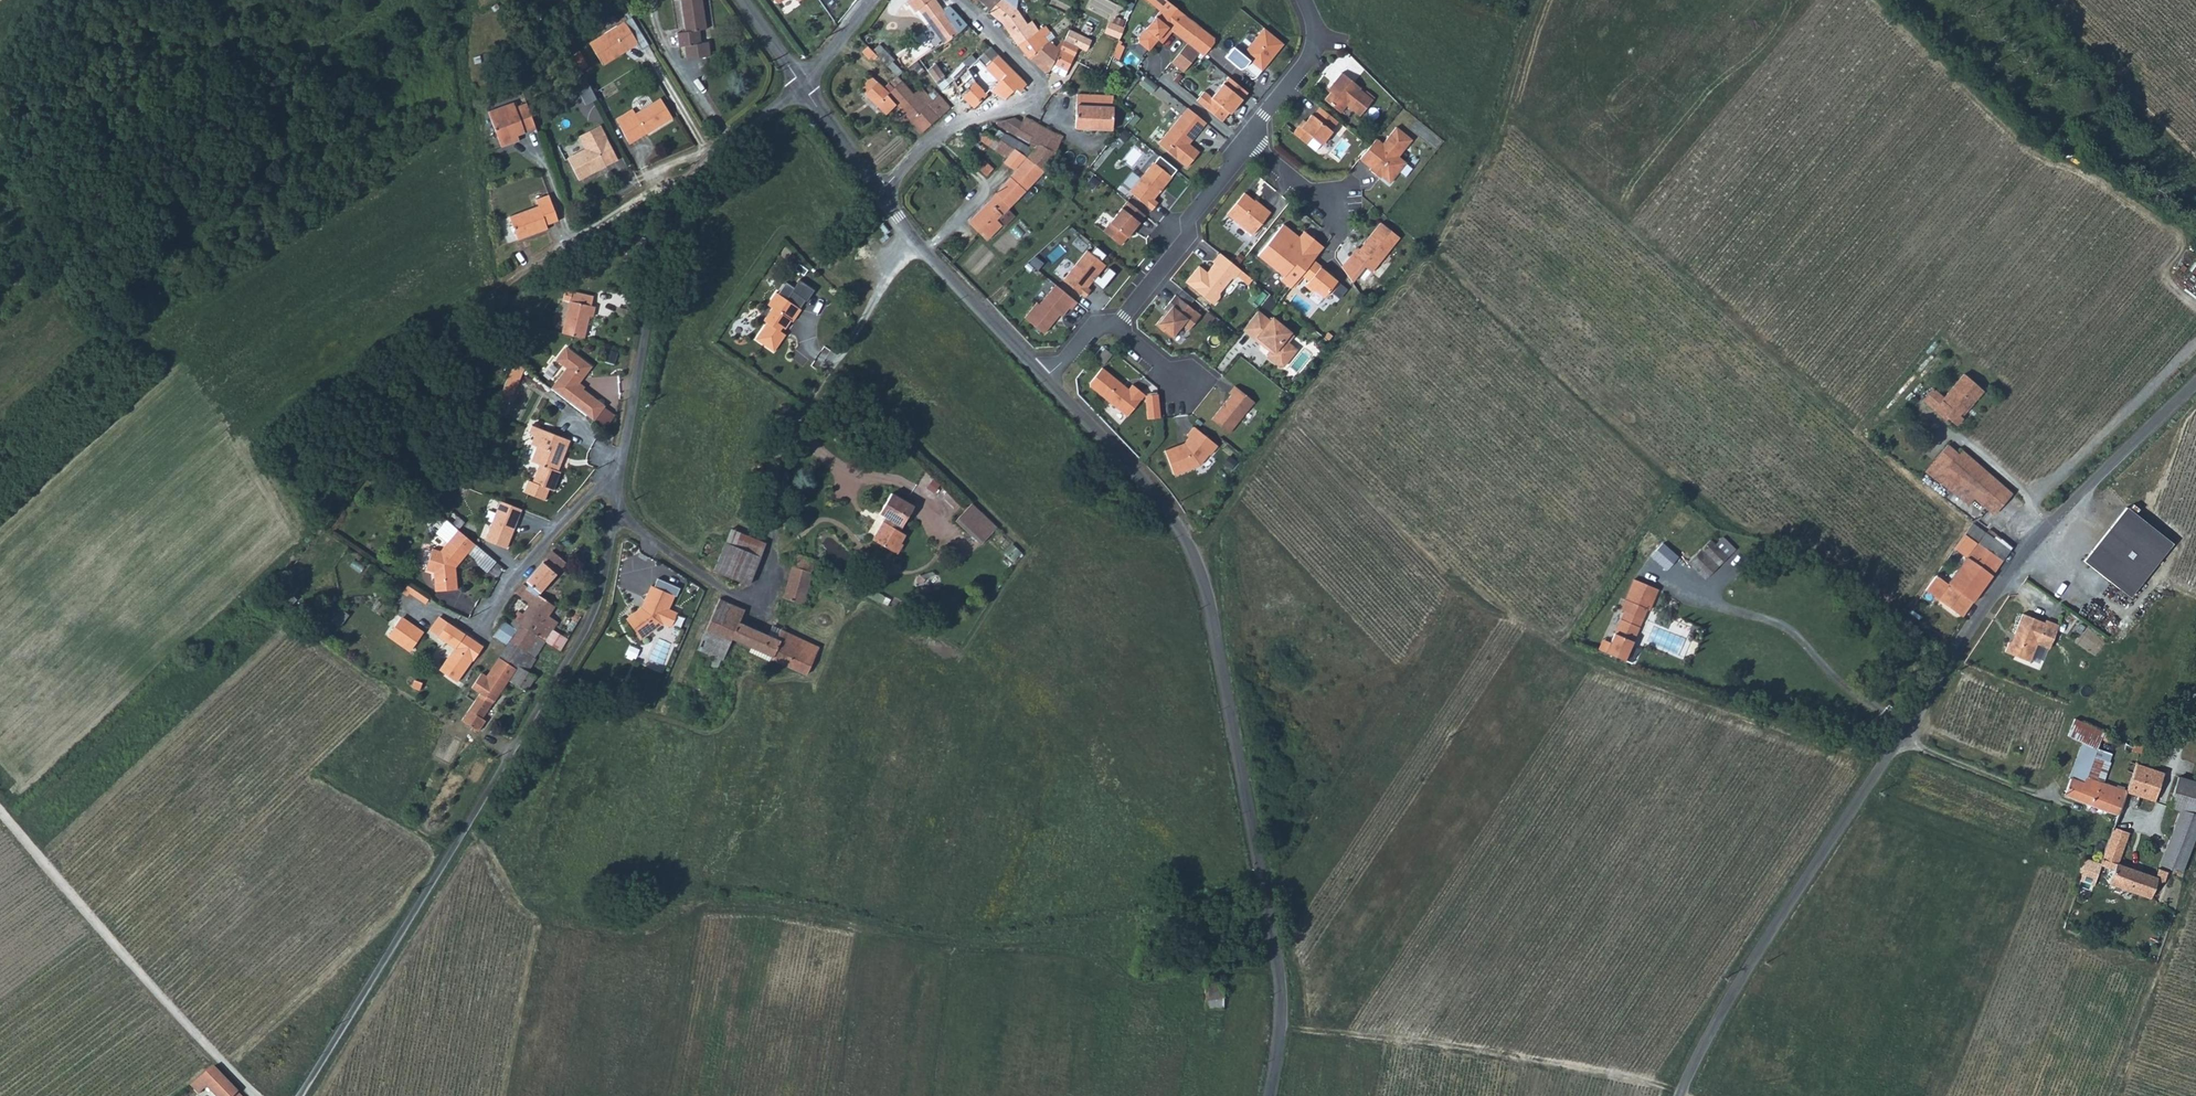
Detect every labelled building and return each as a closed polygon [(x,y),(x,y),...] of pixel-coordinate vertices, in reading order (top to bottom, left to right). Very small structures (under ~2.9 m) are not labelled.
[(678,36),(681,49),(703,46),(701,32),(708,31),(703,0),(681,0),(687,34),(678,36)] [(906,3),(913,13),(916,10),(942,45),(966,24),(956,13),(955,13),(948,18),(935,0),(910,0),(906,3)] [(977,1),(990,10),(998,0),(977,0),(977,1)] [(990,10),(989,12),(998,20),(1014,0),(998,0),(990,10)] [(1213,36),(1164,0),(1160,0),(1132,39),(1146,49),(1154,38),(1160,43),(1168,31),(1182,41),(1166,62),(1180,71),(1194,52),(1199,55),(1213,36)] [(1016,11),(1000,21),(1017,46),(1033,36),(1016,11)] [(1116,37),(1121,26),(1106,19),(1101,31),(1116,37)] [(616,24),(582,47),(596,69),(631,46),(616,24)] [(1242,57),(1261,70),(1280,40),(1258,25),(1239,53),(1226,45),(1219,55),(1236,67),(1242,57)] [(1033,36),(1017,46),(1019,48),(1027,59),(1037,69),(1046,75),(1049,71),(1051,65),(1059,51),(1049,43),(1047,44),(1043,38),(1046,35),(1043,29),(1033,36)] [(1069,35),(1066,41),(1078,47),(1081,41),(1069,35)] [(1066,41),(1064,40),(1059,51),(1051,65),(1065,72),(1078,47),(1066,41)] [(1115,41),(1109,55),(1118,59),(1124,45),(1115,41)] [(998,56),(991,49),(977,61),(984,69),(998,56)] [(884,51),(878,57),(887,67),(888,67),(895,61),(884,51)] [(1013,71),(998,56),(984,69),(997,82),(1013,71)] [(940,63),(932,69),(932,70),(939,79),(940,79),(948,73),(940,63)] [(1051,65),(1049,71),(1063,77),(1065,72),(1051,65)] [(964,98),(973,108),(986,95),(974,80),(967,69),(965,71),(963,70),(954,80),(960,94),(964,98)] [(990,91),(1003,99),(1014,87),(1017,90),(1025,83),(1013,71),(997,82),(990,91)] [(1335,89),(1326,101),(1342,114),(1348,106),(1361,117),(1374,101),(1361,90),(1362,88),(1343,73),(1332,87),(1335,89)] [(1192,101),(1220,121),(1243,89),(1222,74),(1207,95),(1200,90),(1192,101)] [(914,95),(897,76),(889,83),(889,84),(894,90),(888,95),(897,105),(921,134),(949,108),(938,95),(933,100),(922,88),(914,95)] [(866,95),(886,116),(897,105),(888,95),(884,89),(878,83),(866,94),(866,95)] [(889,84),(884,89),(888,95),(894,90),(889,84)] [(592,100),(584,86),(583,87),(574,92),(582,106),(592,100)] [(645,135),(669,118),(657,100),(633,117),(630,113),(622,118),(635,138),(643,132),(645,135)] [(1112,105),(1075,105),(1075,127),(1076,128),(1111,128),(1112,105)] [(485,118),(501,152),(513,147),(516,140),(534,132),(523,106),(512,111),(510,106),(485,118)] [(1304,142),(1308,136),(1319,143),(1335,118),(1315,106),(1310,114),(1305,110),(1290,133),(1304,142)] [(1186,107),(1181,114),(1199,129),(1205,122),(1186,107)] [(1181,114),(1157,144),(1186,167),(1192,160),(1198,152),(1188,144),(1185,142),(1191,135),(1193,137),(1199,129),(1181,114)] [(1032,151),(1026,159),(1042,172),(1057,155),(1061,145),(1064,138),(1043,126),(1026,117),(1022,124),(1014,136),(1018,138),(1035,145),(1032,151)] [(995,125),(1005,131),(1013,119),(993,124),(995,125)] [(1013,119),(1005,131),(1014,136),(1022,124),(1013,119)] [(990,126),(984,135),(987,136),(998,143),(1000,140),(1003,134),(990,126)] [(585,152),(567,163),(580,183),(606,167),(598,153),(609,146),(598,127),(577,140),(585,152)] [(1378,139),(1361,160),(1367,164),(1372,169),(1371,170),(1378,176),(1379,174),(1383,177),(1391,184),(1408,163),(1400,157),(1414,140),(1398,128),(1384,144),(1378,139)] [(984,135),(972,134),(1006,159),(1004,162),(1005,163),(1015,171),(993,197),(973,218),(988,234),(993,228),(990,226),(991,225),(1023,193),(1042,172),(1026,159),(1000,140),(998,143),(987,136),(984,135)] [(1003,134),(1000,140),(1026,159),(1032,151),(1012,140),(1004,135),(1003,134)] [(1185,142),(1188,144),(1193,137),(1191,135),(1185,142)] [(609,146),(598,153),(606,167),(618,161),(609,146)] [(981,158),(974,165),(984,175),(990,168),(981,158)] [(1154,200),(1172,177),(1153,162),(1129,193),(1152,211),(1155,207),(1158,203),(1154,200)] [(1265,209),(1247,194),(1229,215),(1254,236),(1273,213),(1270,211),(1266,208),(1265,209)] [(562,220),(551,195),(539,200),(542,206),(514,219),(524,242),(553,229),(551,225),(562,220)] [(1128,202),(1104,232),(1121,246),(1133,232),(1135,233),(1138,229),(1142,224),(1140,223),(1145,216),(1128,202)] [(864,220),(870,228),(875,225),(869,216),(864,220)] [(973,218),(968,223),(985,237),(988,234),(973,218)] [(1356,252),(1352,256),(1373,273),(1401,238),(1383,223),(1361,249),(1359,248),(1356,252)] [(1315,261),(1325,248),(1319,242),(1312,237),(1305,247),(1298,242),(1301,238),(1285,225),(1259,256),(1285,277),(1282,281),(1292,289),(1303,276),(1315,261)] [(1306,232),(1301,238),(1298,242),(1305,247),(1312,237),(1306,232)] [(1088,251),(1064,282),(1086,299),(1089,295),(1091,291),(1088,289),(1106,266),(1088,251)] [(1243,271),(1222,254),(1218,258),(1214,263),(1216,264),(1209,273),(1201,266),(1187,282),(1215,305),(1221,297),(1221,293),(1234,278),(1236,280),(1247,289),(1254,280),(1243,271)] [(1322,266),(1315,261),(1303,276),(1310,282),(1306,286),(1314,293),(1316,291),(1325,298),(1331,291),(1333,293),(1341,284),(1328,273),(1329,272),(1322,266)] [(1078,303),(1056,286),(1040,306),(1038,304),(1025,320),(1045,335),(1060,316),(1063,317),(1066,313),(1070,308),(1072,310),(1078,303)] [(795,318),(804,306),(779,289),(770,301),(775,304),(766,317),(770,319),(758,335),(777,348),(788,331),(785,329),(794,317),(795,318)] [(570,301),(562,332),(570,334),(584,338),(589,316),(593,317),(595,306),(591,306),(593,296),(565,290),(563,299),(570,301)] [(1202,316),(1177,296),(1171,303),(1165,309),(1168,312),(1157,326),(1174,339),(1184,326),(1190,331),(1202,316)] [(1271,322),(1259,312),(1245,330),(1251,335),(1257,340),(1259,338),(1273,350),(1272,352),(1270,354),(1270,358),(1281,367),(1285,367),(1296,354),(1284,344),(1292,333),(1274,318),(1271,322)] [(1296,336),(1292,333),(1284,344),(1296,354),(1298,350),(1289,343),(1296,336)] [(1273,350),(1259,338),(1257,340),(1272,352),(1273,350)] [(530,351),(530,344),(513,346),(514,354),(530,351)] [(551,386),(569,400),(586,413),(597,399),(576,383),(591,364),(587,361),(566,345),(557,357),(567,366),(551,386)] [(524,365),(515,358),(513,363),(504,385),(499,396),(510,400),(524,365)] [(1090,386),(1090,390),(1127,420),(1143,400),(1140,398),(1143,393),(1139,389),(1134,386),(1130,390),(1103,369),(1090,386)] [(1926,395),(1944,411),(1948,408),(1952,411),(1950,413),(1959,421),(1965,414),(1963,413),(1962,411),(1974,398),(1976,400),(1987,388),(1968,371),(1947,393),(1937,383),(1926,395)] [(1233,396),(1213,420),(1230,434),(1256,402),(1236,387),(1234,390),(1231,394),(1233,396)] [(586,413),(593,418),(603,404),(597,399),(586,413)] [(534,480),(538,482),(557,434),(539,427),(532,442),(538,445),(532,460),(540,463),(534,480)] [(1219,446),(1196,427),(1192,432),(1188,436),(1191,438),(1186,444),(1166,451),(1176,476),(1202,466),(1211,455),(1212,456),(1219,446)] [(557,434),(538,482),(554,488),(561,471),(558,469),(570,439),(557,434)] [(1932,458),(1975,491),(1986,498),(1993,489),(1998,483),(2008,491),(2014,485),(1960,444),(1957,448),(1946,440),(1932,458)] [(1925,467),(1968,500),(1975,491),(1932,458),(1925,467)] [(1996,506),(2008,491),(1998,483),(1993,489),(1986,498),(1996,506)] [(891,495),(885,508),(881,515),(888,519),(876,542),(893,551),(898,542),(903,544),(908,534),(902,531),(914,507),(891,495)] [(486,538),(508,546),(523,507),(502,498),(486,538)] [(974,503),(958,520),(982,544),(999,526),(974,503)] [(2126,509),(2083,562),(2084,563),(2117,591),(2160,537),(2126,509)] [(880,514),(868,535),(873,539),(886,518),(880,514)] [(454,535),(461,526),(449,517),(442,525),(454,535)] [(1984,531),(1971,523),(1963,535),(1976,544),(2001,560),(2008,549),(1991,537),(1994,533),(1987,527),(1984,531)] [(470,534),(461,526),(454,535),(443,547),(435,545),(429,566),(436,568),(437,587),(459,585),(458,563),(470,549),(477,541),(470,534)] [(1718,530),(1710,538),(1728,555),(1736,547),(1718,530)] [(1651,532),(1639,545),(1667,569),(1678,556),(1651,532)] [(2160,537),(2117,591),(2128,599),(2171,546),(2160,537)] [(1728,555),(1710,538),(1689,562),(1706,579),(1728,555)] [(491,554),(477,541),(470,549),(476,555),(480,562),(488,569),(497,559),(491,554)] [(898,542),(893,551),(901,555),(906,546),(903,544),(898,542)] [(715,571),(729,576),(750,585),(761,556),(726,543),(715,571)] [(1947,583),(1972,601),(2001,560),(1976,544),(1947,583)] [(546,641),(561,651),(569,639),(568,639),(554,630),(559,622),(550,616),(556,607),(540,595),(568,563),(553,550),(552,551),(529,579),(528,581),(531,584),(528,587),(524,584),(523,583),(519,590),(523,594),(521,597),(530,603),(529,606),(524,614),(526,615),(523,621),(521,625),(546,641)] [(816,559),(796,553),(782,597),(803,604),(812,571),(816,559)] [(1935,575),(1924,590),(1936,598),(1961,616),(1972,601),(1947,583),(1935,575)] [(1650,610),(1660,588),(1636,578),(1622,608),(1625,609),(1606,651),(1625,659),(1634,639),(1647,609),(1650,610)] [(408,585),(405,592),(427,604),(431,597),(408,585)] [(645,604),(645,605),(663,617),(673,595),(651,585),(644,601),(646,602),(645,604)] [(1936,598),(1924,590),(1920,597),(1932,605),(1936,598)] [(719,599),(700,643),(698,649),(720,659),(723,652),(724,652),(731,639),(770,656),(769,658),(807,675),(819,648),(780,630),(776,640),(768,636),(739,623),(744,610),(719,599)] [(663,617),(645,605),(626,619),(640,638),(661,623),(663,617)] [(342,608),(333,623),(342,628),(351,613),(342,608)] [(2006,643),(2002,652),(2027,662),(2034,644),(2046,649),(2056,626),(2044,620),(2042,623),(2020,614),(2012,634),(2014,635),(2011,640),(2006,643)] [(389,637),(411,653),(426,632),(404,616),(389,637)] [(515,616),(513,620),(521,625),(523,621),(515,616)] [(511,626),(517,629),(519,630),(521,625),(513,620),(511,626)] [(504,622),(494,637),(508,644),(517,629),(511,626),(504,622)] [(483,646),(449,623),(439,637),(456,648),(440,671),(458,683),(473,661),(474,661),(483,646)] [(519,665),(529,672),(536,660),(535,659),(546,641),(521,625),(519,630),(517,629),(508,644),(499,658),(516,669),(519,665)] [(772,626),(768,636),(776,640),(780,630),(772,626)] [(1634,639),(1625,659),(1633,663),(1642,643),(1634,639)] [(472,671),(466,681),(478,687),(479,688),(460,718),(477,729),(484,718),(509,680),(528,691),(537,677),(529,672),(519,665),(516,669),(499,658),(487,678),(472,671)] [(2086,746),(2093,729),(2074,720),(2067,737),(2081,744),(2068,779),(2071,780),(2065,797),(2118,816),(2126,793),(2121,791),(2086,779),(2097,751),(2086,746)] [(2103,734),(2093,729),(2086,746),(2097,751),(2103,734)] [(2154,803),(2164,774),(2136,764),(2133,773),(2126,793),(2154,803)] [(2160,866),(2181,873),(2195,833),(2195,783),(2179,778),(2169,809),(2180,813),(2160,866)] [(2102,858),(2100,865),(2100,868),(2113,873),(2109,885),(2150,899),(2155,885),(2164,881),(2167,873),(2159,870),(2155,878),(2116,865),(2126,837),(2112,832),(2105,850),(2102,858)] [(2084,860),(2080,872),(2082,873),(2096,878),(2100,868),(2100,865),(2084,860)] [(2080,874),(2078,885),(2089,887),(2091,877),(2080,874)] [(1208,981),(1208,988),(1208,1008),(1225,1009),(1226,988),(1222,988),(1222,981),(1208,981)]
